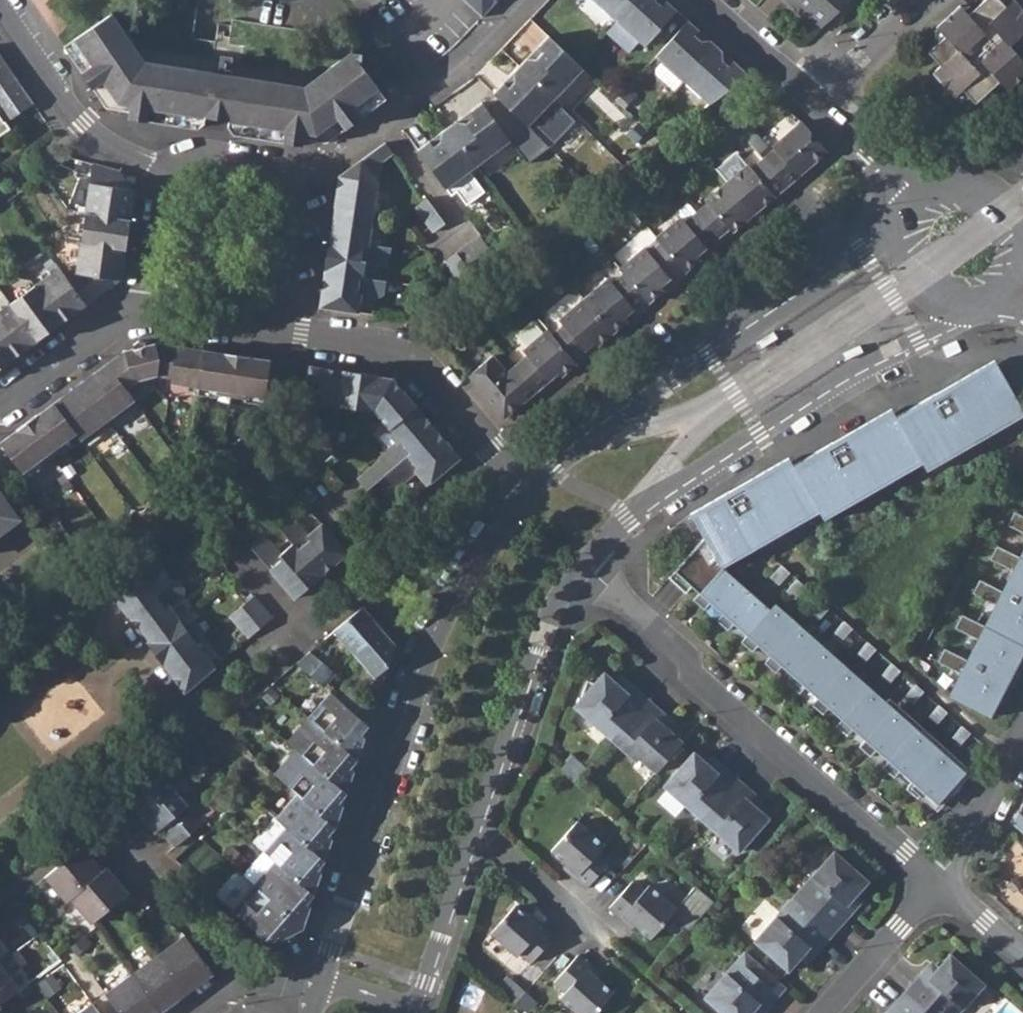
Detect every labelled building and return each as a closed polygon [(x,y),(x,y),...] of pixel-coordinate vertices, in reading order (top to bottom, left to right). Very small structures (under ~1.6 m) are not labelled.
[(362,15),(382,0),(351,0),(362,15)] [(481,17),(498,0),(463,0),(481,17)] [(616,22),(636,0),(592,0),(616,22)] [(616,22),(644,46),(677,11),(665,0),(636,0),(616,22)] [(851,0),(785,0),(818,30),(851,0)] [(1022,59),(1022,10),(1014,0),(1011,0),(1005,6),(999,0),(984,0),(968,14),(960,5),(935,27),(944,37),(928,52),(940,65),(932,73),(954,97),(962,90),(975,103),(999,81),(1007,90),(1022,76),(1022,59)] [(128,118),(146,120),(148,121),(150,108),(205,116),(229,120),(287,129),(285,142),(303,145),(304,139),(327,143),(361,117),(354,106),(379,88),(361,65),(364,53),(352,51),(305,86),(146,63),(112,13),(74,39),(92,64),(82,72),(106,108),(129,111),(128,118)] [(688,21),(656,57),(662,63),(656,70),(656,74),(675,92),(683,82),(716,46),(688,21)] [(582,69),(548,36),(538,47),(519,66),(553,99),(582,69)] [(64,46),(82,72),(92,64),(74,39),(64,46)] [(716,46),(683,82),(708,105),(749,75),(716,46)] [(9,128),(5,122),(33,104),(0,55),(0,135),(9,128)] [(480,74),(497,88),(508,75),(492,61),(480,74)] [(553,99),(519,66),(509,77),(492,93),(527,126),(553,99)] [(354,106),(361,117),(387,98),(379,88),(354,106)] [(482,102),(447,128),(476,166),(510,141),(482,102)] [(205,116),(150,108),(148,121),(197,128),(205,123),(205,116)] [(287,129),(229,120),(228,127),(233,134),(285,142),(287,129)] [(774,150),(763,159),(784,184),(808,163),(810,166),(828,151),(802,122),(772,147),(774,150)] [(417,150),(445,189),(476,166),(447,128),(435,136),(417,150)] [(386,143),(340,178),(335,208),(336,208),(373,214),(377,182),(371,174),(382,168),(382,161),(394,154),(386,143)] [(748,164),(727,182),(754,214),(774,196),(772,194),(784,184),(763,159),(752,169),(748,164)] [(121,171),(93,163),(85,213),(131,220),(135,189),(118,187),(121,171)] [(118,187),(135,189),(121,171),(118,187)] [(732,232),(754,214),(727,182),(706,200),(710,205),(698,215),(719,239),(731,229),(732,232)] [(426,198),(415,207),(433,231),(445,223),(426,198)] [(373,214),(336,208),(331,240),(368,245),(373,214)] [(131,220),(85,213),(80,243),(126,249),(131,220)] [(657,239),(661,243),(682,268),(703,250),(706,254),(721,242),(719,239),(698,215),(687,224),(682,218),(657,239)] [(480,235),(444,261),(464,286),(498,260),(480,235)] [(653,250),(661,243),(657,239),(649,245),(653,250)] [(331,240),(330,240),(325,275),(364,280),(366,262),(384,265),(389,260),(391,248),(368,245),(331,240)] [(76,273),(67,279),(86,304),(120,279),(121,279),(126,249),(80,243),(76,273)] [(620,269),(624,274),(645,299),(667,281),(670,285),(685,272),(682,268),(661,243),(653,250),(649,245),(620,269)] [(59,267),(34,285),(62,322),(86,304),(67,279),(59,267)] [(623,317),(645,299),(624,274),(615,281),(612,277),(584,300),(612,333),(627,321),(623,317)] [(364,280),(325,275),(320,308),(358,314),(361,296),(378,298),(384,294),(386,282),(364,280)] [(34,285),(10,303),(37,340),(62,322),(34,285)] [(560,328),(552,335),(573,360),(594,342),(597,346),(612,333),(584,300),(556,324),(560,328)] [(0,311),(0,340),(14,358),(37,340),(10,303),(0,311)] [(524,359),(516,366),(536,391),(558,373),(561,377),(576,364),(573,360),(552,335),(548,331),(520,355),(524,359)] [(14,358),(0,340),(0,368),(14,358)] [(124,351),(107,364),(126,388),(138,379),(158,375),(160,358),(155,343),(146,345),(144,342),(138,340),(133,345),(134,348),(124,351)] [(204,350),(155,343),(160,358),(158,375),(171,377),(170,383),(198,387),(204,350)] [(236,355),(204,350),(198,387),(231,392),(236,355)] [(270,360),(236,355),(231,392),(265,397),(270,360)] [(492,356),(469,376),(504,418),(536,391),(516,366),(507,373),(492,356)] [(692,586),(699,593),(722,567),(722,566),(717,558),(815,503),(819,511),(918,454),(922,462),(1020,406),(994,359),(895,416),(891,408),(793,465),(788,457),(690,513),(704,537),(668,577),(686,593),(692,586)] [(107,364),(80,383),(107,420),(113,415),(117,420),(138,404),(126,388),(107,364)] [(343,371),(309,366),(304,404),(320,406),(317,424),(321,430),(334,432),(338,405),(343,371)] [(377,376),(343,371),(338,405),(373,409),(377,376)] [(392,378),(377,376),(373,409),(389,428),(416,407),(392,378)] [(80,383),(53,403),(75,433),(84,444),(104,429),(101,424),(107,420),(80,383)] [(53,403),(27,423),(49,452),(75,433),(53,403)] [(927,470),(1022,414),(1022,410),(1020,406),(922,462),(927,470)] [(389,428),(386,431),(396,443),(357,480),(366,491),(385,475),(436,431),(416,407),(389,428)] [(27,423),(0,443),(22,473),(49,452),(27,423)] [(436,431),(385,475),(393,484),(398,485),(415,471),(428,485),(459,457),(436,431)] [(298,446),(275,463),(293,489),(316,472),(298,446)] [(819,511),(823,518),(922,462),(918,454),(819,511)] [(19,519),(0,493),(0,532),(19,519)] [(717,558),(722,566),(819,511),(815,503),(717,558)] [(1015,511),(1008,524),(1022,531),(1022,515),(1015,511)] [(290,520),(280,528),(292,543),(321,576),(347,553),(321,524),(309,535),(296,520),(290,520)] [(260,537),(250,545),(295,598),(321,576),(292,543),(280,554),(266,538),(260,537)] [(991,716),(1022,654),(1022,550),(1019,557),(997,545),(990,559),(1013,570),(1003,590),(980,579),(973,592),(995,604),(984,625),(962,614),(955,627),(978,638),(967,659),(945,648),(938,661),(961,672),(949,695),(991,716)] [(157,551),(107,587),(129,616),(130,615),(158,591),(149,579),(164,568),(165,561),(157,551)] [(778,584),(789,572),(781,565),(770,577),(778,584)] [(734,624),(747,635),(770,609),(722,567),(699,593),(693,599),(704,609),(710,603),(722,613),(716,620),(728,630),(734,624)] [(158,591),(130,615),(148,641),(178,618),(169,606),(184,595),(185,588),(176,577),(158,591)] [(797,579),(788,588),(797,595),(805,586),(797,579)] [(253,596),(229,616),(248,638),(272,618),(253,596)] [(820,600),(812,609),(820,616),(829,607),(820,600)] [(747,635),(741,642),(752,652),(758,645),(770,656),(765,662),(776,673),(782,666),(794,677),(788,683),(799,693),(805,687),(817,698),(811,704),(823,714),(829,708),(842,719),(836,726),(847,736),(853,729),(865,740),(859,746),(870,757),(876,750),(889,761),(883,768),(894,778),(900,771),(912,782),(906,788),(917,798),(923,792),(937,804),(965,772),(775,603),(770,609),(747,635)] [(363,606),(334,630),(354,655),(373,638),(370,635),(379,628),(373,621),(363,606)] [(148,641),(147,642),(164,664),(195,640),(206,633),(198,624),(191,623),(185,627),(178,618),(148,641)] [(844,621),(836,630),(844,637),(852,628),(844,621)] [(396,645),(379,628),(370,635),(373,638),(354,655),(374,678),(388,666),(396,645)] [(195,640),(164,664),(185,692),(214,667),(195,640)] [(867,641),(859,651),(867,658),(875,648),(867,641)] [(309,651),(296,663),(324,688),(335,675),(309,651)] [(892,663),(883,672),(891,679),(900,670),(892,663)] [(611,739),(647,698),(630,683),(624,690),(604,672),(594,683),(586,680),(577,708),(611,739)] [(915,684),(907,693),(915,700),(923,691),(915,684)] [(350,687),(338,700),(368,727),(374,709),(350,687)] [(329,692),(307,717),(318,725),(358,760),(365,736),(361,734),(368,727),(338,700),(329,692)] [(647,698),(611,739),(636,761),(639,758),(655,772),(682,741),(658,720),(664,714),(647,698)] [(930,714),(938,721),(947,711),(939,705),(930,714)] [(295,749),(296,750),(318,725),(307,717),(286,741),(295,749)] [(318,725),(296,750),(307,759),(347,794),(354,771),(350,768),(358,760),(318,725)] [(954,734),(962,742),(970,732),(962,726),(954,734)] [(274,774),(286,784),(297,793),(336,827),(343,804),(339,801),(347,794),(307,759),(296,750),(295,749),(274,774)] [(701,818),(737,778),(719,763),(714,770),(694,752),(663,785),(701,818)] [(560,766),(564,769),(574,758),(571,755),(560,766)] [(564,769),(576,779),(586,768),(574,758),(564,769)] [(163,775),(130,803),(154,832),(161,827),(164,824),(169,830),(165,833),(164,835),(174,847),(206,819),(196,807),(185,816),(181,811),(189,805),(163,775)] [(753,793),(737,778),(701,818),(738,851),(768,818),(748,800),(753,793)] [(199,807),(207,816),(224,801),(217,793),(199,807)] [(297,793),(275,817),(286,826),(325,861),(332,838),(328,835),(336,827),(297,793)] [(1017,812),(1015,816),(1011,824),(1022,834),(1022,817),(1017,812)] [(325,861),(286,826),(275,817),(274,816),(253,841),(274,860),(314,894),(325,861)] [(577,821),(550,850),(576,874),(574,877),(586,888),(610,860),(599,851),(604,845),(577,821)] [(161,827),(165,833),(169,830),(164,824),(161,827)] [(81,845),(45,876),(66,901),(70,898),(103,870),(81,845)] [(807,894),(800,901),(834,932),(856,907),(850,901),(868,881),(834,851),(800,888),(807,894)] [(274,860),(253,884),(303,928),(310,905),(307,902),(314,894),(274,860)] [(103,870),(70,898),(92,923),(128,891),(107,866),(103,870)] [(632,880),(608,908),(620,919),(624,915),(650,938),(676,909),(649,885),(644,890),(632,880)] [(253,884),(231,910),(271,943),(278,935),(282,938),(303,928),(253,884)] [(800,888),(794,896),(800,901),(807,894),(800,888)] [(800,901),(794,896),(788,903),(794,909),(800,901)] [(834,932),(800,901),(794,909),(788,903),(754,941),(788,971),(806,950),(812,956),(834,932)] [(515,905),(490,932),(516,956),(520,952),(531,962),(555,934),(543,924),(540,927),(515,905)] [(185,934),(158,954),(186,992),(213,972),(185,934)] [(751,957),(744,952),(738,959),(744,965),(751,957)] [(158,954),(132,974),(159,1011),(186,992),(158,954)] [(554,982),(565,992),(560,998),(578,1012),(595,1012),(614,991),(587,968),(590,965),(578,954),(554,982)] [(926,1012),(958,1012),(984,984),(950,954),(932,974),(925,968),(903,993),(926,1012)] [(704,997),(722,1012),(750,1012),(756,1007),(762,1012),(784,987),(751,957),(744,965),(738,959),(704,997)] [(19,989),(0,964),(0,1003),(19,989)] [(159,1011),(132,974),(105,993),(120,1012),(157,1012),(159,1011)] [(504,992),(515,1002),(525,991),(514,981),(504,992)] [(536,1001),(525,991),(515,1002),(526,1012),(536,1001)] [(903,993),(886,1012),(926,1012),(903,993)] [(78,1012),(99,1012),(92,1003),(78,1012)]
